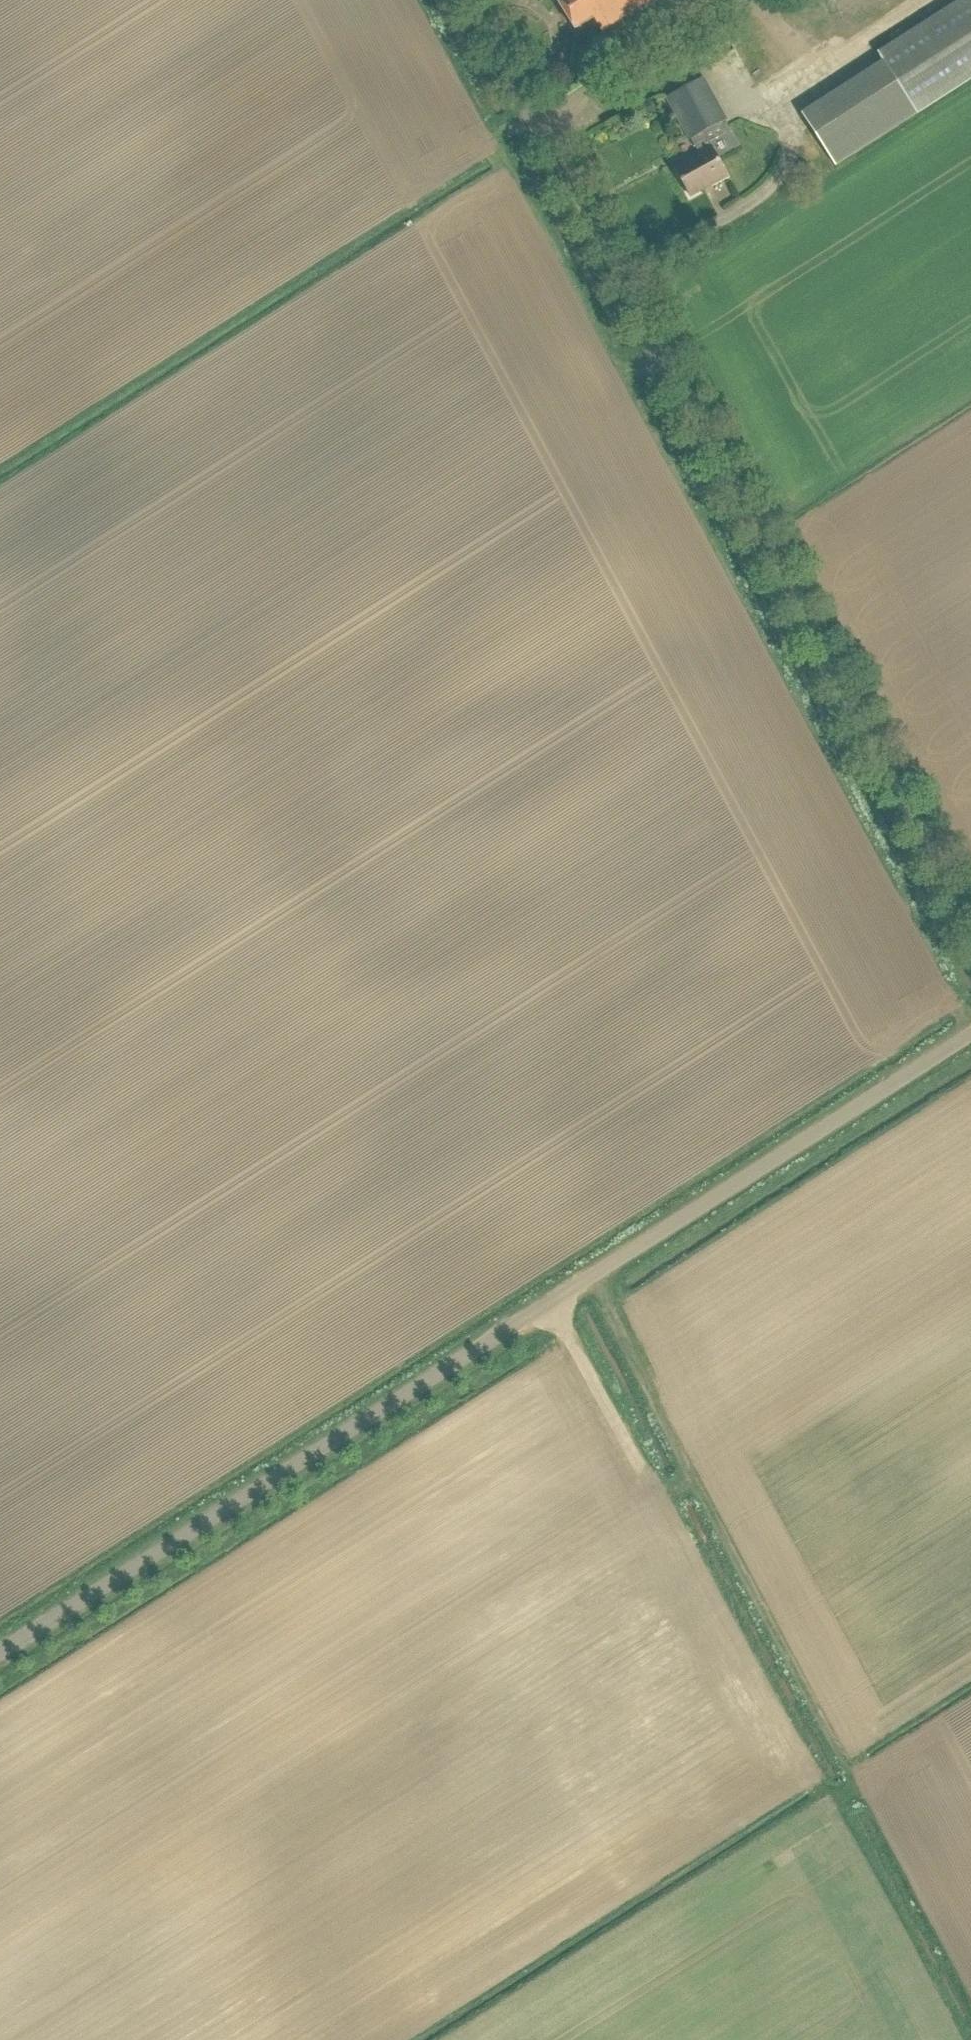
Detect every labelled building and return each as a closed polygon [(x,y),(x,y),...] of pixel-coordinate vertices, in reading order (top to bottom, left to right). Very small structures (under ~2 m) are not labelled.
[(575,30),(594,19),(602,31),(651,0),(557,0),(575,30)] [(877,54),(883,63),(917,116),(970,82),(970,0),(961,0),(877,54)] [(837,168),(917,116),(883,63),(803,114),(837,168)] [(703,78),(667,98),(689,140),(691,139),(699,155),(675,168),(690,197),(727,177),(712,148),(703,133),(726,120),(703,78)]
